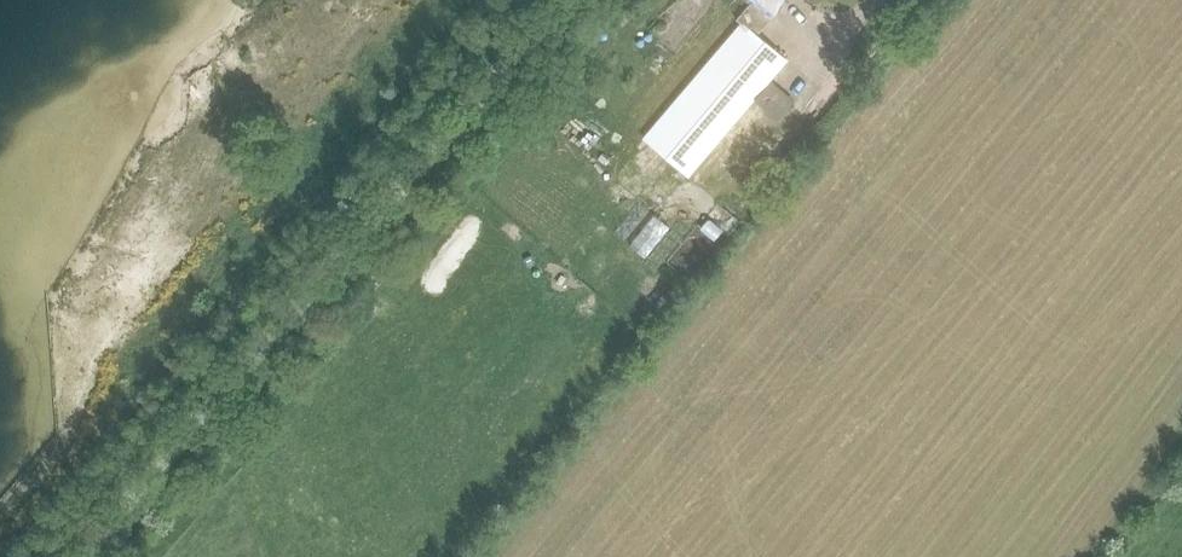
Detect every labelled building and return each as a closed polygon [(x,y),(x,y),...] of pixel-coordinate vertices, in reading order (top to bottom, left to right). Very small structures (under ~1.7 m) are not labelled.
[(786,64),(755,38),(788,0),(746,0),(751,4),(737,20),(742,25),(644,138),(688,177),(786,64)] [(776,82),(762,97),(783,117),(797,102),(776,82)]
